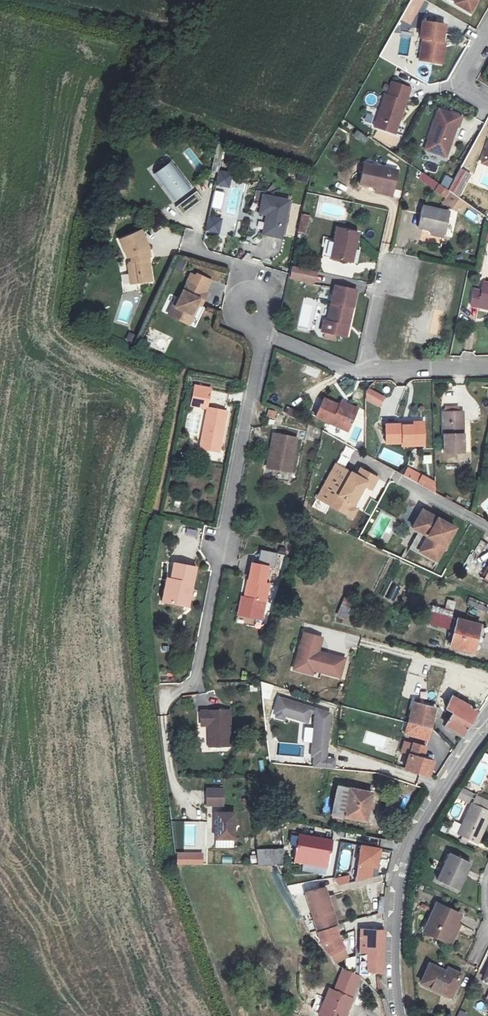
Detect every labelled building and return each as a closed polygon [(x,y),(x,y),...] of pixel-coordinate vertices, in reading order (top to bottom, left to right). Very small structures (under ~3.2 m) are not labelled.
[(455,5),(471,14),(478,3),(474,2),(475,0),(458,0),(455,5)] [(446,26),(424,23),(421,39),(424,40),(420,62),(438,64),(441,43),(444,43),(446,26)] [(444,43),(441,43),(438,64),(443,65),(446,43),(444,43)] [(412,90),(393,83),(389,96),(386,95),(375,129),(397,136),(412,90)] [(463,119),(440,111),(430,141),(434,142),(430,152),(448,158),(458,127),(460,128),(463,119)] [(355,131),(352,136),(363,143),(367,138),(355,131)] [(174,163),(157,174),(175,201),(191,190),(192,189),(174,163)] [(397,171),(364,164),(359,185),(376,189),(377,185),(393,189),(397,171)] [(218,170),(215,186),(228,189),(231,173),(218,170)] [(418,181),(444,196),(448,190),(422,175),(418,181)] [(195,194),(191,190),(175,201),(178,205),(195,194)] [(214,190),(210,208),(220,210),(224,192),(214,190)] [(203,200),(198,193),(195,194),(178,205),(176,208),(180,215),(203,200)] [(291,201),(266,195),(263,213),(269,214),(266,233),(285,237),(291,201)] [(450,210),(422,204),(418,225),(432,227),(431,232),(446,235),(450,210)] [(473,222),(476,216),(467,210),(464,216),(473,222)] [(300,214),(295,236),(304,238),(309,216),(300,214)] [(205,233),(219,234),(220,217),(206,216),(205,233)] [(337,226),(331,257),(351,261),(354,246),(357,230),(337,226)] [(137,230),(118,241),(126,255),(129,254),(131,262),(127,265),(133,283),(152,278),(144,247),(147,244),(137,230)] [(330,257),(331,240),(323,240),(322,256),(330,257)] [(484,280),(483,286),(476,284),(472,304),(481,306),(482,300),(487,302),(487,281),(484,280)] [(213,294),(191,285),(182,306),(179,304),(173,316),(193,326),(203,305),(207,307),(213,294)] [(335,285),(327,321),(345,325),(349,305),(354,306),(357,290),(335,285)] [(349,305),(345,325),(349,326),(354,306),(349,305)] [(305,363),(300,373),(317,381),(321,371),(305,363)] [(210,390),(195,387),(192,404),(207,407),(210,390)] [(380,408),(385,397),(368,389),(363,400),(380,408)] [(357,409),(325,397),(317,416),(348,429),(357,409)] [(227,411),(208,407),(201,441),(204,441),(203,448),(216,450),(217,443),(220,444),(227,411)] [(267,409),(265,417),(274,419),(275,411),(267,409)] [(444,412),(444,454),(464,455),(464,436),(460,436),(460,412),(444,412)] [(402,424),(385,424),(385,443),(401,443),(414,443),(414,448),(422,448),(423,421),(414,421),(414,424),(402,424)] [(295,436),(274,432),(270,454),(272,454),(271,466),(290,469),(295,436)] [(430,455),(422,455),(422,464),(431,463),(430,455)] [(357,476),(345,469),(327,503),(353,517),(357,509),(355,507),(369,482),(374,485),(378,477),(361,468),(357,476)] [(407,468),(404,474),(418,481),(421,475),(407,468)] [(455,527),(420,508),(410,527),(420,532),(421,531),(424,533),(415,550),(436,562),(455,527)] [(273,553),(255,549),(250,568),(252,568),(248,584),(268,589),(272,572),(268,571),(273,553)] [(198,561),(176,557),(172,573),(175,574),(169,595),(187,600),(198,561)] [(477,579),(487,584),(487,558),(477,579)] [(172,573),(169,572),(163,594),(169,595),(175,574),(172,573)] [(391,584),(385,598),(394,602),(401,589),(391,584)] [(446,599),(444,608),(453,611),(455,602),(446,599)] [(345,618),(349,602),(342,600),(338,617),(345,618)] [(448,630),(452,611),(431,606),(426,625),(448,630)] [(485,628),(461,618),(451,644),(474,654),(485,628)] [(322,636),(300,631),(289,669),(311,674),(312,671),(339,678),(344,657),(318,650),(322,636)] [(463,678),(446,711),(453,714),(446,728),(464,736),(476,712),(478,714),(487,700),(487,688),(486,687),(463,678)] [(327,757),(331,707),(274,701),(272,720),(313,724),(309,767),(334,770),(335,758),(327,757)] [(231,704),(201,704),(201,718),(208,718),(207,740),(230,741),(231,704)] [(437,710),(414,704),(409,724),(431,730),(437,710)] [(407,730),(406,735),(430,741),(433,730),(431,730),(409,724),(404,722),(402,729),(407,730)] [(427,747),(413,742),(409,755),(405,770),(430,778),(435,762),(424,759),(427,747)] [(487,765),(487,754),(481,752),(471,782),(481,785),(487,765)] [(223,806),(223,787),(205,787),(205,806),(223,806)] [(337,788),(332,817),(367,823),(372,795),(337,788)] [(461,788),(457,798),(469,804),(473,793),(461,788)] [(470,803),(455,833),(475,843),(487,818),(487,811),(470,803)] [(233,806),(214,807),(216,834),(234,833),(233,806)] [(302,835),(295,863),(329,869),(334,841),(302,835)] [(389,842),(369,838),(365,858),(385,862),(389,842)] [(257,865),(284,865),(284,849),(256,849),(257,865)] [(175,853),(175,866),(203,864),(203,852),(175,853)] [(469,862),(449,853),(436,880),(455,889),(469,862)] [(334,879),(337,887),(349,883),(346,875),(334,879)] [(324,888),(304,892),(317,932),(335,926),(327,899),(330,898),(327,887),(324,888)] [(459,915),(436,903),(421,931),(439,940),(438,941),(447,945),(458,924),(455,922),(459,915)] [(335,926),(317,932),(321,944),(329,955),(343,948),(335,926)] [(383,932),(362,930),(358,974),(368,974),(368,971),(381,973),(381,954),(382,947),(383,932)] [(426,964),(418,983),(446,998),(458,976),(446,970),(444,973),(426,964)] [(343,971),(338,981),(354,988),(358,977),(353,975),(343,971)] [(354,988),(338,981),(333,993),(328,991),(319,1015),(346,1015),(352,1000),(350,999),(354,988)] [(479,1014),(486,1008),(481,1001),(474,1006),(479,1014)]
